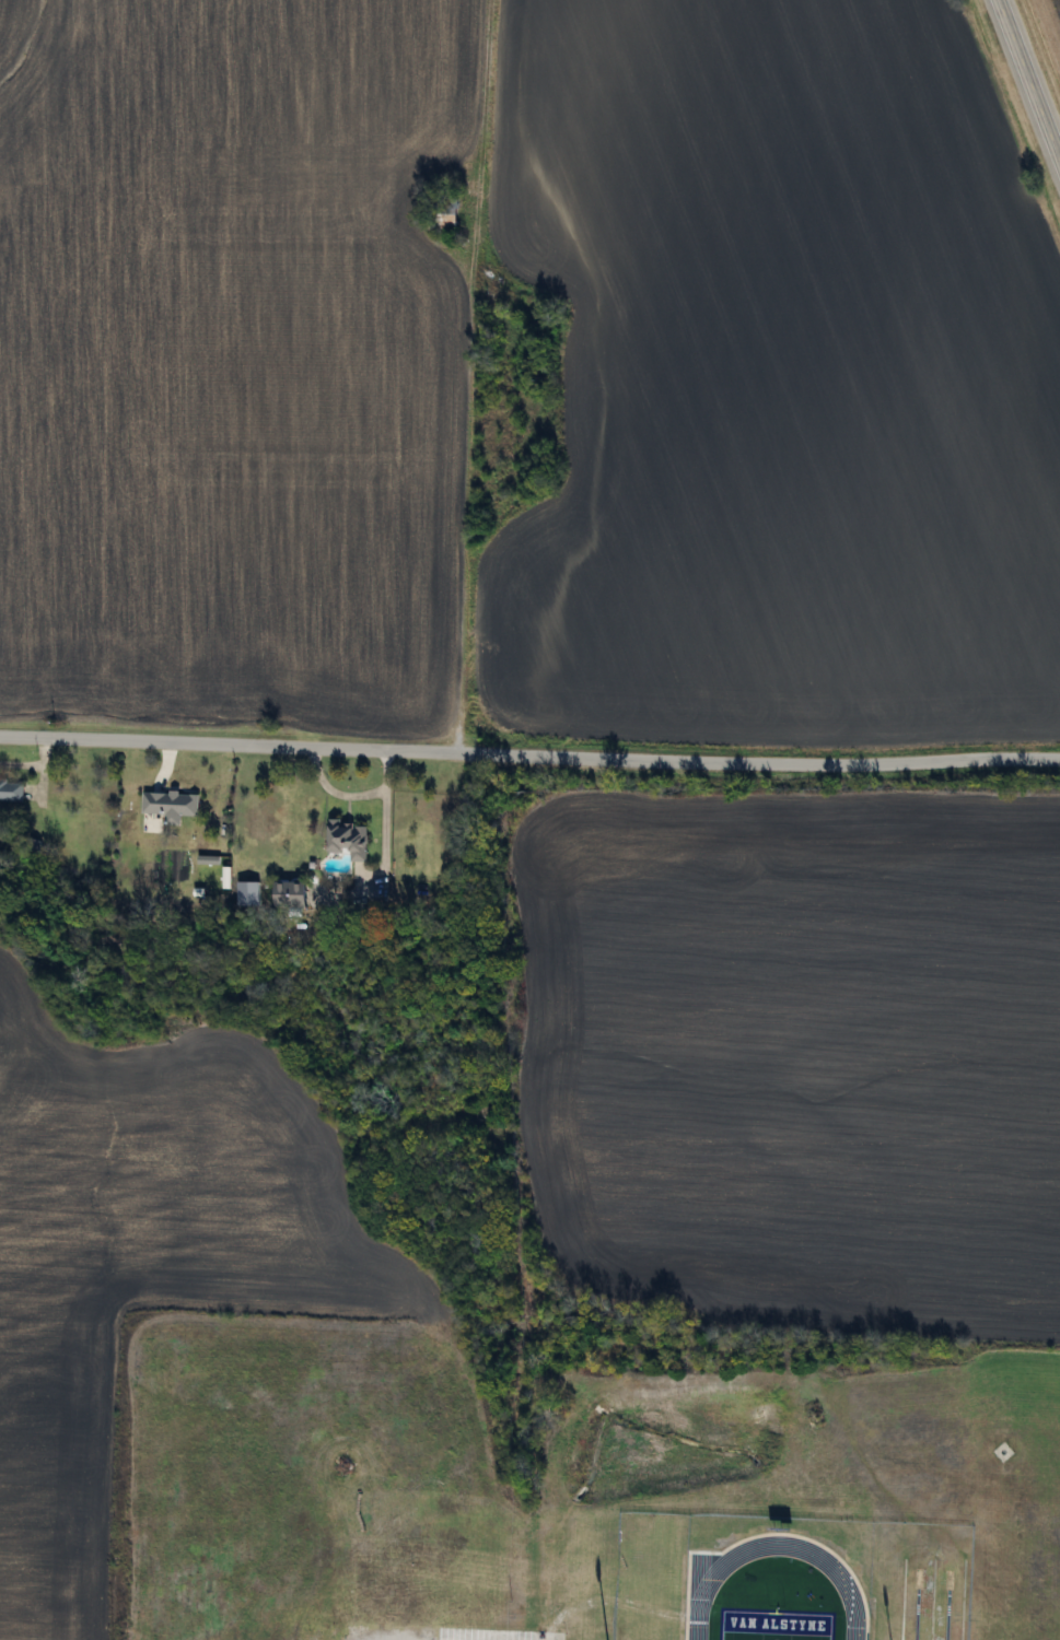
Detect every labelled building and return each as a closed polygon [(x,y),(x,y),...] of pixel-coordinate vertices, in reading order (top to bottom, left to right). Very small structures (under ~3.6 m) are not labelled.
[(364,824),(324,824),(324,853),(347,853),(347,862),(364,862),(364,824)] [(300,882),(268,882),(268,909),(300,909),(300,882)]
